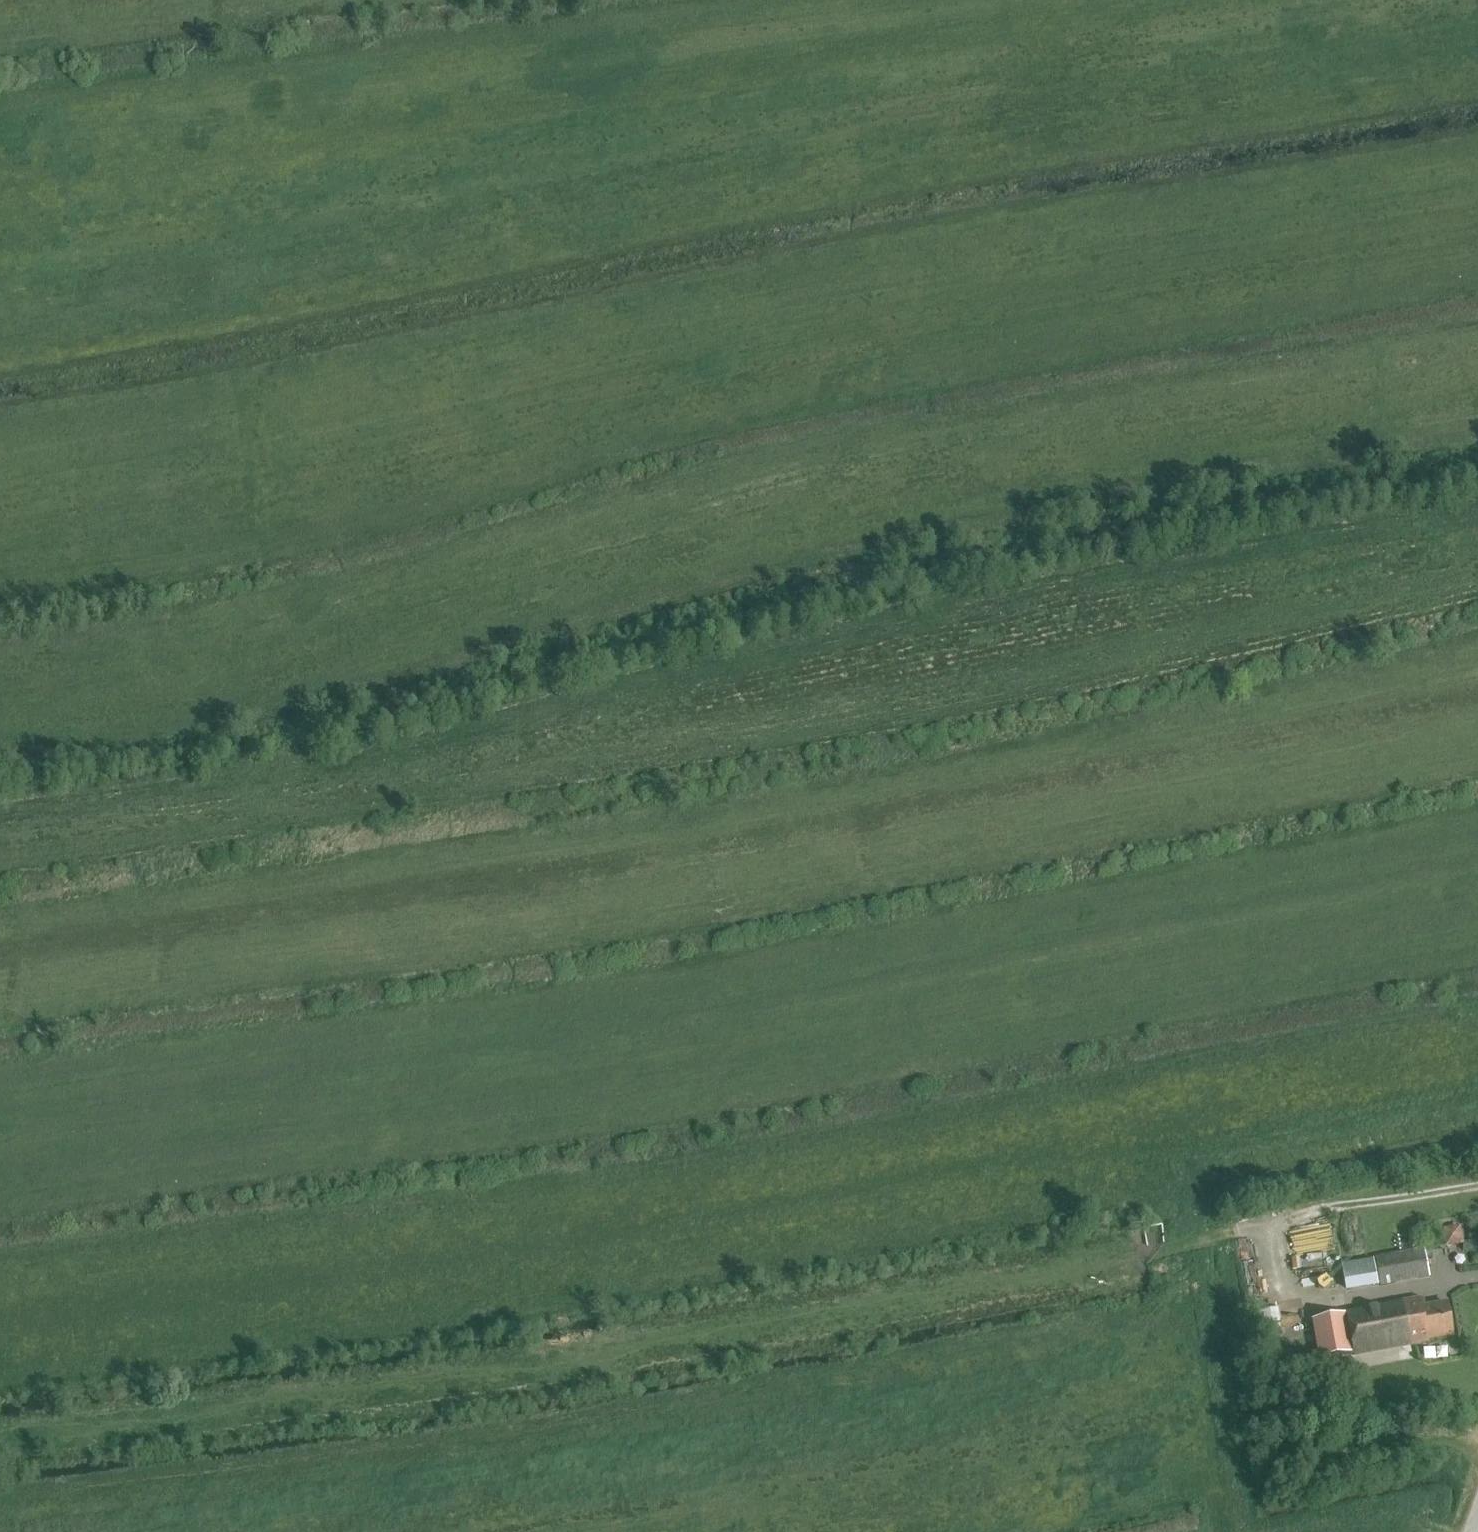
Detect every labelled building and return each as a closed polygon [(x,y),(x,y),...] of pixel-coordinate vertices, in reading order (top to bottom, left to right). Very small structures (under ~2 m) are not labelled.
[(1442,1253),(1463,1250),(1460,1230),(1439,1234),(1442,1253)] [(1431,1274),(1425,1245),(1374,1256),(1374,1255),(1342,1262),(1347,1290),(1361,1287),(1361,1286),(1380,1282),(1380,1285),(1431,1274)] [(1422,1305),(1421,1298),(1313,1318),(1319,1357),(1352,1350),(1353,1351),(1428,1336),(1428,1338),(1454,1334),(1449,1300),(1422,1305)] [(1260,1320),(1262,1337),(1283,1333),(1280,1317),(1260,1320)]
